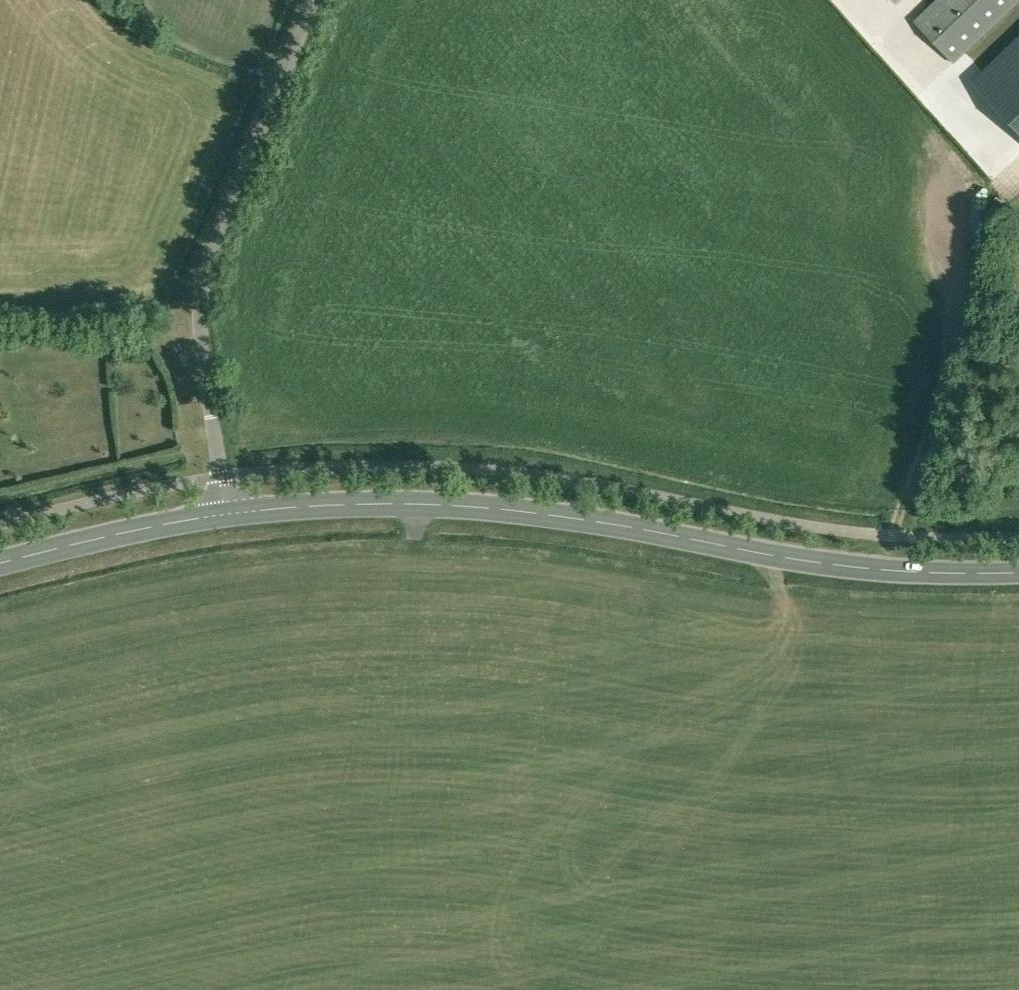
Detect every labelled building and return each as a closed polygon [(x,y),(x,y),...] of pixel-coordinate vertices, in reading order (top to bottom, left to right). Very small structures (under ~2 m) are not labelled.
[(930,8),(915,22),(954,62),(968,48),(1018,0),(938,0),(930,8)] [(973,82),(1018,131),(1018,38),(973,82)]
